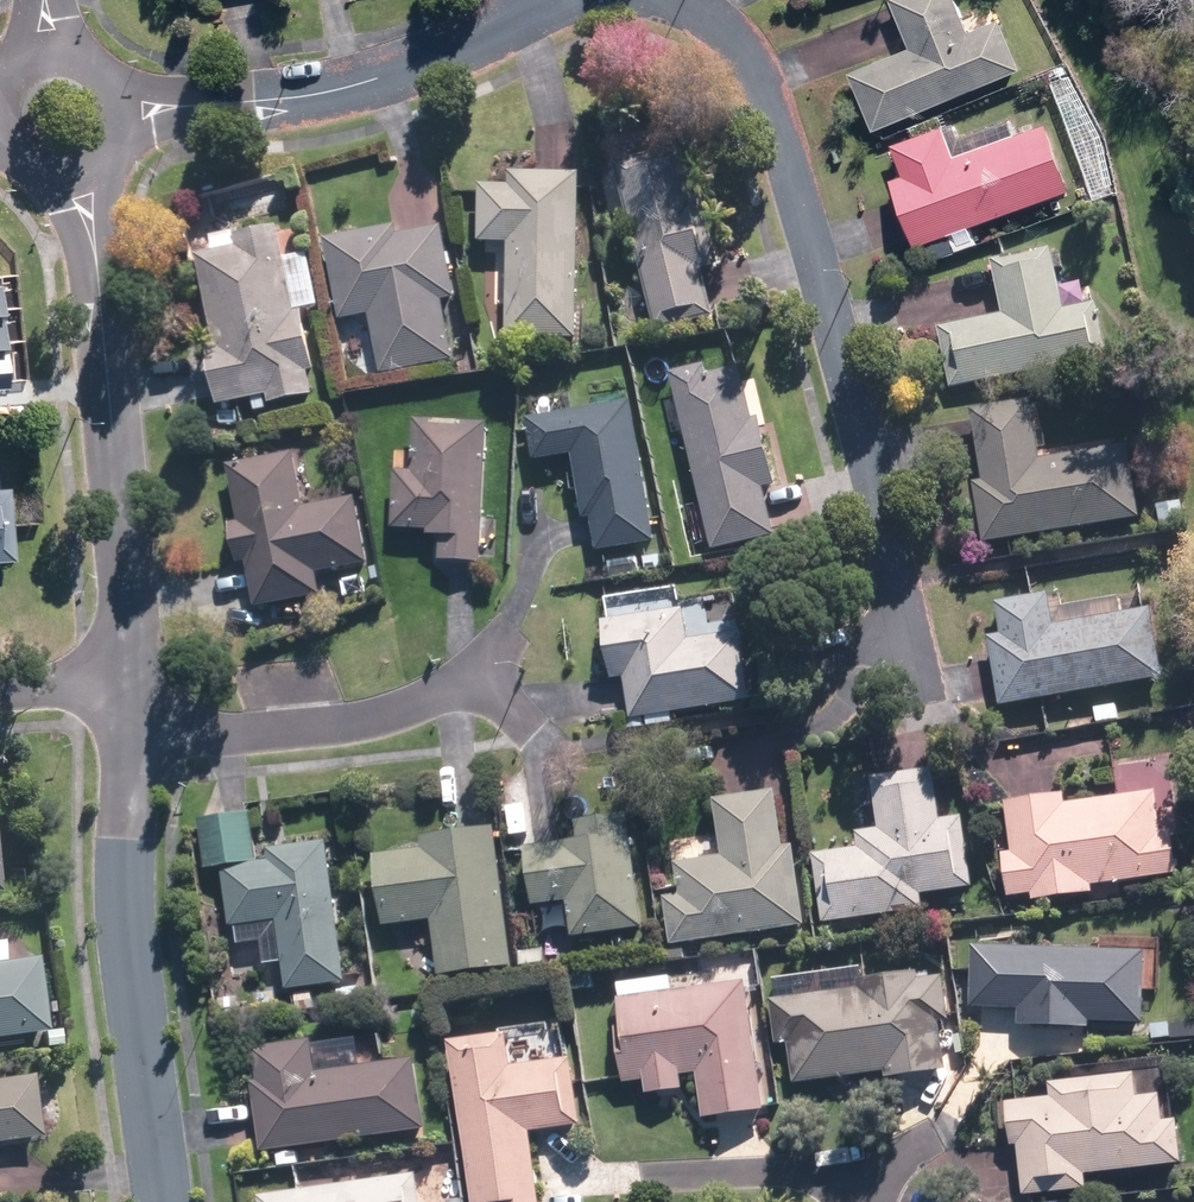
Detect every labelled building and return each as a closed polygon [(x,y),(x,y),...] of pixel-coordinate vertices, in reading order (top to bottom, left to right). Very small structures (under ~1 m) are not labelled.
[(873,131),(1022,69),(1000,18),(971,30),(958,0),(889,0),(908,46),(848,70),(873,131)] [(890,181),(914,246),(1069,188),(1045,124),(1021,133),(1015,115),(961,135),(955,119),(892,143),(904,176),(890,181)] [(675,148),(618,161),(657,331),(717,317),(706,267),(727,262),(716,215),(692,220),(675,148)] [(577,339),(584,172),(509,169),(509,184),(483,183),(480,242),(510,243),(506,337),(577,339)] [(397,224),(324,239),(340,320),(371,314),(383,376),(454,362),(442,300),(457,297),(443,226),(399,235),(397,224)] [(228,403),(250,398),(253,411),(319,396),(312,362),(300,308),(319,304),(308,252),(289,256),(282,226),(194,245),(217,349),(202,352),(214,406),(228,403)] [(938,327),(950,387),(1109,355),(1097,296),(1063,303),(1052,249),(992,262),(1002,314),(938,327)] [(713,364),(671,374),(712,551),(790,533),(785,511),(767,515),(762,490),(775,487),(759,417),(753,418),(741,368),(715,374),(713,364)] [(654,541),(629,402),(571,412),(567,387),(529,394),(533,415),(525,417),(533,462),(572,455),(583,520),(591,518),(597,551),(654,541)] [(974,481),(982,542),(1139,520),(1129,446),(1044,457),(1035,397),(972,406),(982,480),(974,481)] [(481,561),(488,423),(416,420),(414,473),(395,472),(393,530),(427,532),(427,538),(441,539),(440,559),(481,561)] [(298,451),(228,464),(239,523),(228,525),(235,563),(246,561),(254,606),(321,594),(317,570),(367,561),(355,494),(308,503),(298,451)] [(11,560),(5,486),(0,487),(0,561),(11,560)] [(1182,488),(1154,492),(1159,527),(1187,523),(1182,488)] [(625,677),(631,717),(752,699),(742,631),(688,639),(680,584),(605,595),(608,618),(600,619),(609,680),(625,677)] [(991,635),(1002,704),(1164,677),(1153,609),(1121,614),(1118,596),(1065,605),(1063,592),(994,604),(999,634),(991,635)] [(1116,692),(1092,695),(1096,724),(1120,721),(1116,692)] [(812,854),(822,922),(925,907),(923,895),(975,887),(965,817),(945,820),(937,768),(869,778),(877,830),(856,833),(858,847),(812,854)] [(663,896),(671,946),(807,925),(795,843),(783,845),(775,788),(712,798),(721,853),(673,861),(678,894),(663,896)] [(1065,795),(1005,803),(1012,852),(1000,854),(1006,897),(1032,894),(1033,903),(1096,894),(1095,885),(1181,873),(1175,829),(1161,831),(1155,790),(1066,803),(1065,795)] [(346,985),(329,839),(257,848),(252,809),(197,815),(203,869),(222,867),(229,926),(237,925),(239,943),(259,940),(262,963),(283,961),(287,991),(293,990),(295,1008),(317,1005),(315,988),(346,985)] [(645,925),(630,813),(573,821),(575,840),(524,846),(531,904),(568,899),(573,935),(645,925)] [(514,966),(496,824),(420,834),(422,850),(373,856),(382,926),(430,920),(437,975),(514,966)] [(1089,1019),(1145,1021),(1146,988),(1158,989),(1160,938),(1096,935),(1095,949),(972,944),(970,1007),(1018,1008),(1017,1027),(1089,1029),(1089,1019)] [(549,947),(518,950),(521,980),(552,977),(549,947)] [(41,1032),(33,960),(0,964),(0,1036),(41,1032)] [(945,971),(864,978),(865,989),(771,998),(776,1043),(791,1042),(795,1083),(884,1075),(885,1079),(947,1073),(942,1020),(949,1019),(945,971)] [(765,1112),(750,979),(674,987),(672,973),(617,979),(622,1024),(614,1025),(621,1082),(647,1079),(649,1092),(686,1088),(684,1074),(698,1072),(703,1119),(765,1112)] [(1152,1021),(1153,1040),(1193,1038),(1193,1019),(1152,1021)] [(569,1058),(509,1066),(505,1030),(448,1038),(470,1201),(540,1201),(531,1130),(577,1124),(569,1058)] [(427,1130),(417,1057),(316,1071),(312,1038),(253,1046),(257,1077),(254,1077),(264,1152),(276,1150),(278,1166),(302,1163),(300,1147),(427,1130)] [(35,1137),(30,1099),(27,1075),(0,1079),(0,1141),(35,1137)] [(1049,1100),(1005,1102),(1007,1143),(1020,1142),(1023,1193),(1087,1190),(1086,1172),(1183,1168),(1181,1120),(1163,1121),(1162,1093),(1139,1094),(1138,1077),(1049,1081),(1049,1100)] [(259,1197),(260,1201),(422,1201),(418,1174),(259,1197)]
